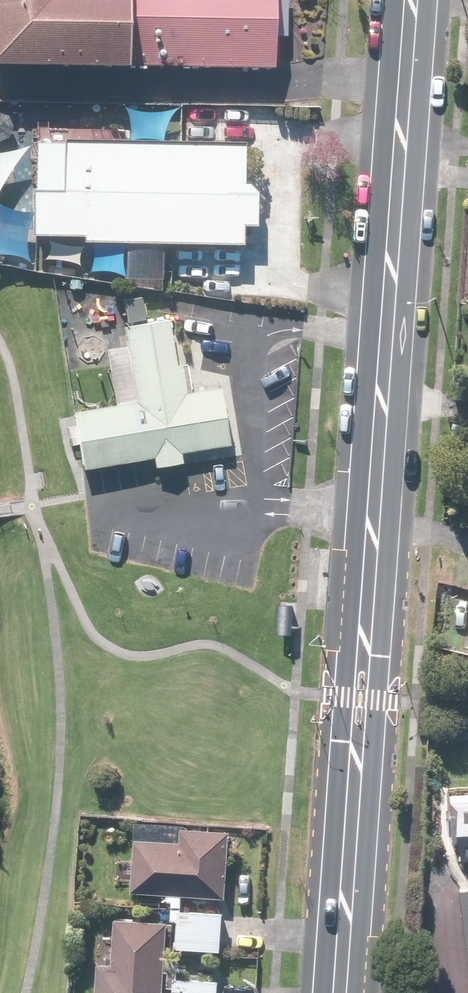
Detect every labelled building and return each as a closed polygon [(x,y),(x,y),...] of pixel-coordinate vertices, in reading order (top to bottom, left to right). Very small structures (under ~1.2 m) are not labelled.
[(268,68),(268,0),(0,0),(0,65),(268,68)] [(36,145),(36,238),(225,239),(226,147),(36,145)] [(62,413),(73,476),(219,450),(208,388),(179,393),(166,319),(113,329),(126,402),(62,413)] [(449,862),(467,861),(467,809),(445,811),(449,862)] [(183,827),(131,826),(129,895),(224,898),(226,832),(182,831),(183,827)] [(467,962),(467,891),(460,892),(467,962)] [(172,951),(220,955),(222,914),(175,911),(172,951)] [(112,921),(111,934),(99,933),(97,963),(93,963),(92,992),(161,992),(164,924),(112,921)] [(171,978),(170,992),(217,992),(218,981),(171,978)]
